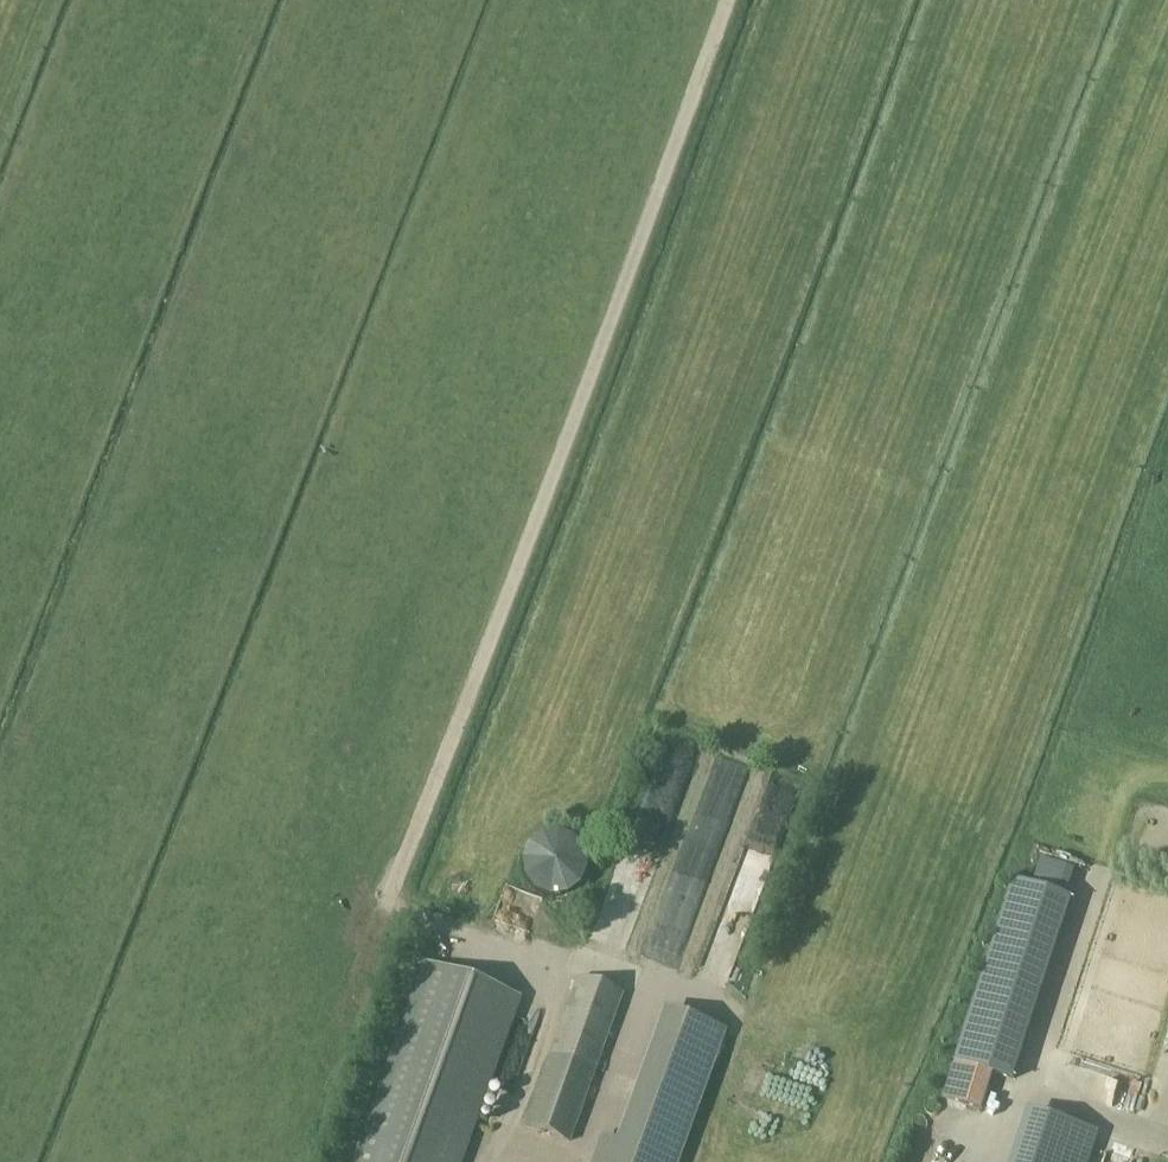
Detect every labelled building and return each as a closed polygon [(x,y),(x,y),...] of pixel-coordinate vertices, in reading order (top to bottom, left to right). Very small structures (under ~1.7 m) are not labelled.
[(535,850),(528,867),(529,875),(532,884),(542,897),(557,903),(573,901),(588,891),(593,875),(591,858),(582,845),(565,838),(549,840),(535,850)] [(1042,859),(1033,886),(1063,896),(1072,869),(1042,859)] [(519,998),(425,964),(353,1161),(460,1161),(519,998)] [(525,1125),(570,1142),(624,994),(579,978),(525,1125)] [(724,1031),(670,1011),(622,1144),(604,1137),(594,1161),(676,1161),(724,1031)] [(1096,1132),(1033,1111),(1016,1161),(1087,1161),(1096,1132)]
